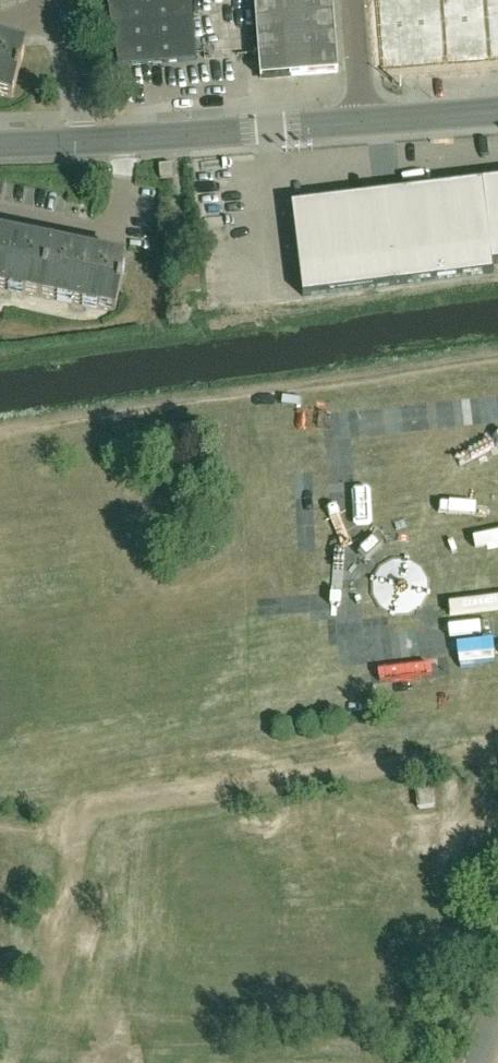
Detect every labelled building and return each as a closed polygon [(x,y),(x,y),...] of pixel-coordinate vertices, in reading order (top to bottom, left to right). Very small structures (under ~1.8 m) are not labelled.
[(119,66),(118,66),(118,67),(197,61),(192,0),(107,0),(119,66)] [(260,79),(262,79),(261,75),(289,72),(290,76),(338,73),(332,0),(255,0),(260,79)] [(381,68),(446,63),(442,0),(376,0),(381,68)] [(446,63),(489,60),(485,0),(442,0),(446,63)] [(489,60),(497,60),(497,0),(485,0),(489,60)] [(22,60),(25,49),(0,42),(0,96),(12,99),(22,60)] [(160,179),(173,178),(172,165),(159,166),(160,179)] [(291,206),(303,297),(494,274),(493,265),(497,264),(497,181),(291,206)] [(40,298),(50,247),(0,237),(0,290),(40,298)] [(124,262),(50,247),(40,298),(114,313),(124,262)] [(435,807),(432,783),(416,785),(419,810),(435,807)]
